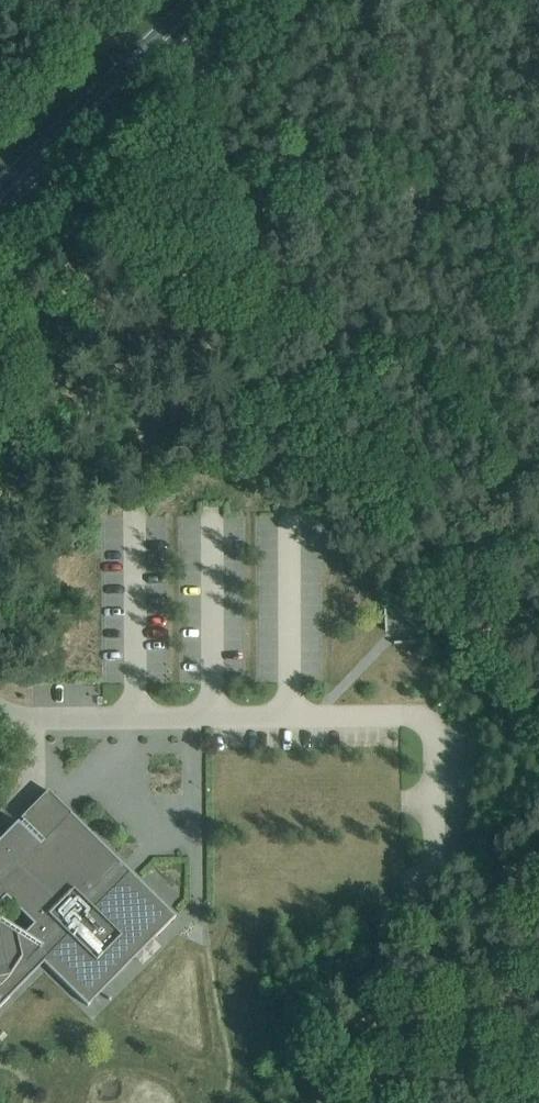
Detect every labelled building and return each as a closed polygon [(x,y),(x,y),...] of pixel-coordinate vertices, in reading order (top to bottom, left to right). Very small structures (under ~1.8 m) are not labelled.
[(176,917),(173,914),(172,915),(69,815),(41,843),(18,821),(0,840),(0,1008),(44,963),(88,1006),(91,1004),(84,998),(150,931),(156,937),(176,917)]
